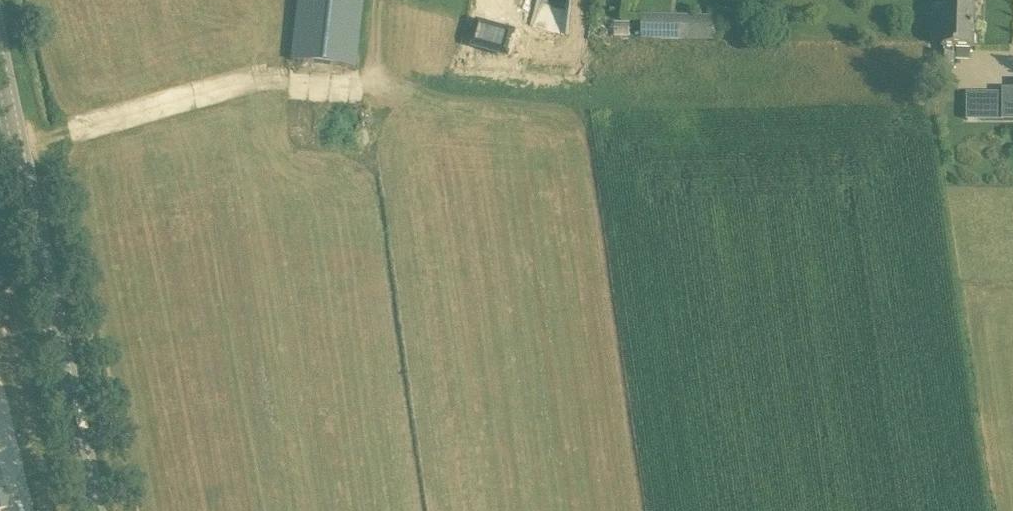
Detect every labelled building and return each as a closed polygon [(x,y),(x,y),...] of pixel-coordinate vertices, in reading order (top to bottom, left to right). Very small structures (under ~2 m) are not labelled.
[(363,0),(297,0),(290,61),(355,68),(363,0)] [(973,49),(974,9),(970,9),(968,7),(961,7),(959,8),(944,8),(943,48),(973,49)] [(690,21),(642,19),(641,39),(679,39),(690,38),(690,21)] [(514,32),(477,23),(470,49),(507,59),(514,32)] [(935,54),(935,67),(955,67),(955,54),(935,54)] [(0,500),(0,510),(9,508),(7,498),(0,500)]
